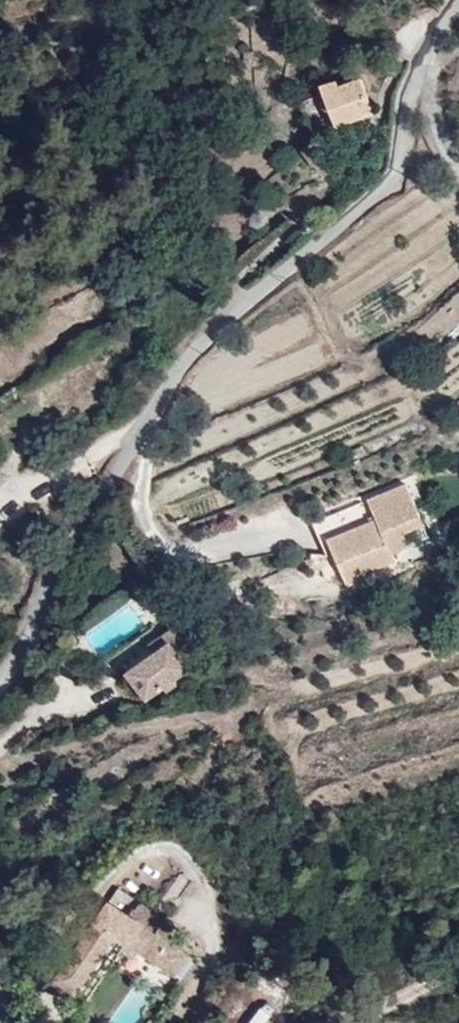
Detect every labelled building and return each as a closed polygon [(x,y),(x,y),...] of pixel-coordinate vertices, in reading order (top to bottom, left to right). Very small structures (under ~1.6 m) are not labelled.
[(346,123),(381,106),(365,74),(330,90),(346,123)] [(383,517),(422,498),(415,483),(375,501),(383,517)] [(329,522),(342,549),(363,595),(383,585),(381,580),(406,567),(399,550),(417,542),(414,537),(436,527),(422,498),(383,517),(375,501),(329,522)] [(330,555),(342,549),(329,522),(316,528),(330,555)] [(173,654),(185,677),(198,668),(182,634),(167,642),(173,654)] [(152,649),(157,661),(173,654),(167,642),(152,649)] [(189,686),(185,677),(173,654),(157,661),(127,675),(142,708),(159,700),(162,708),(173,703),(169,696),(189,686)] [(126,913),(135,901),(117,889),(108,901),(126,913)] [(171,981),(187,958),(122,913),(69,991),(90,1006),(130,950),(171,981)] [(205,971),(187,958),(171,981),(190,994),(205,971)]
